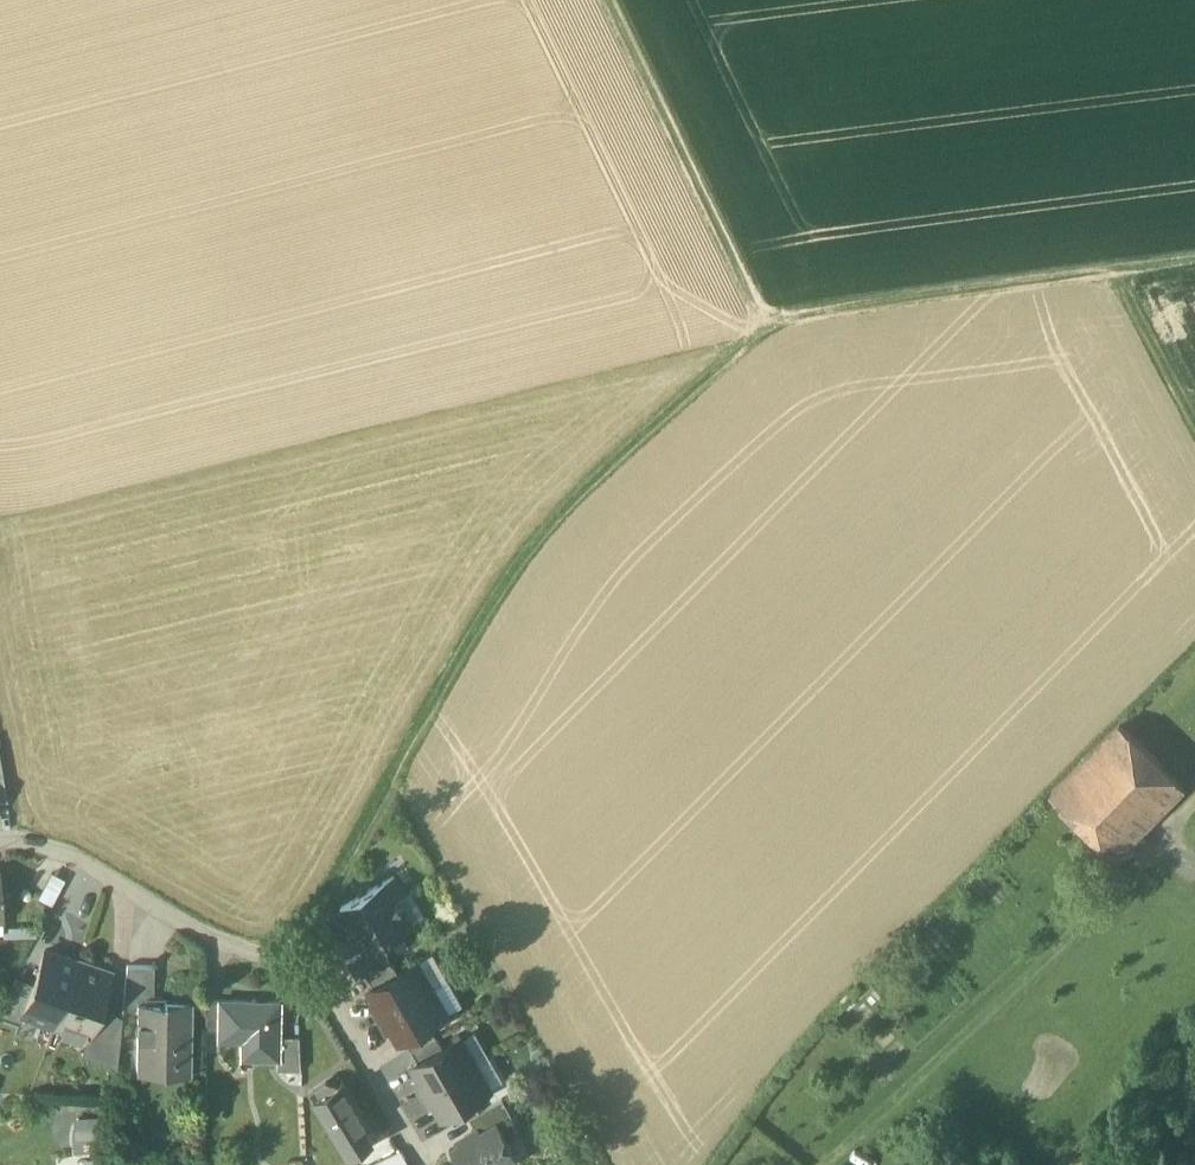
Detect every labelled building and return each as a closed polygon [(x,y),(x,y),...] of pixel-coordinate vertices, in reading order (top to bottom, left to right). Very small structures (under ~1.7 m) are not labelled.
[(1177,795),(1115,727),(1053,787),(1117,854),(1177,795)] [(52,905),(65,878),(51,872),(38,899),(52,905)] [(394,876),(341,907),(366,951),(367,952),(381,944),(413,926),(397,898),(404,894),(394,876)] [(381,944),(367,952),(366,951),(348,961),(358,979),(367,974),(390,961),(381,944)] [(55,1023),(76,960),(45,950),(34,984),(24,1013),(55,1023)] [(112,973),(76,960),(55,1023),(90,1036),(99,1010),(112,973)] [(390,961),(367,974),(374,986),(399,972),(392,960),(390,961)] [(374,986),(369,989),(376,1002),(372,1005),(380,1018),(433,987),(418,961),(399,972),(374,986)] [(154,965),(127,964),(123,1003),(137,1003),(138,1001),(153,1002),(154,965)] [(34,984),(15,977),(0,1005),(0,1015),(21,1022),(24,1013),(34,984)] [(433,987),(380,1018),(387,1030),(391,1028),(398,1041),(429,1023),(448,1013),(433,987)] [(153,1002),(138,1001),(137,1003),(137,1064),(176,1065),(176,1058),(191,1059),(192,1001),(164,1000),(163,1002),(153,1002)] [(220,1001),(206,1001),(205,1029),(219,1030),(220,1001)] [(281,1002),(220,1001),(219,1030),(219,1039),(257,1039),(256,1057),(279,1058),(280,1058),(280,1036),(281,1002)] [(121,1018),(99,1010),(90,1036),(118,1045),(121,1018)] [(429,1023),(405,1037),(412,1050),(436,1035),(429,1023)] [(436,1035),(412,1050),(419,1062),(443,1048),(436,1035)] [(300,1037),(280,1036),(280,1058),(279,1058),(279,1069),(302,1069),(300,1037)] [(419,1062),(413,1065),(420,1079),(416,1081),(423,1094),(477,1063),(462,1037),(443,1048),(419,1062)] [(477,1063),(423,1094),(430,1106),(435,1104),(442,1117),(473,1099),(491,1088),(477,1063)] [(327,1079),(311,1089),(317,1100),(334,1090),(327,1079)] [(334,1090),(317,1100),(350,1155),(372,1141),(359,1119),(363,1116),(344,1083),(334,1090)] [(480,1111),(470,1117),(477,1129),(478,1129),(481,1133),(497,1123),(498,1124),(513,1116),(503,1098),(480,1111)] [(473,1099),(448,1113),(456,1125),(470,1117),(480,1111),(473,1099)] [(82,1134),(100,1134),(100,1117),(68,1117),(68,1134),(56,1134),(56,1146),(82,1146),(82,1134)] [(481,1133),(478,1129),(477,1129),(465,1136),(468,1140),(454,1148),(464,1164),(506,1164),(517,1158),(498,1124),(497,1123),(481,1133)] [(402,1150),(369,1164),(411,1164),(402,1150)]
